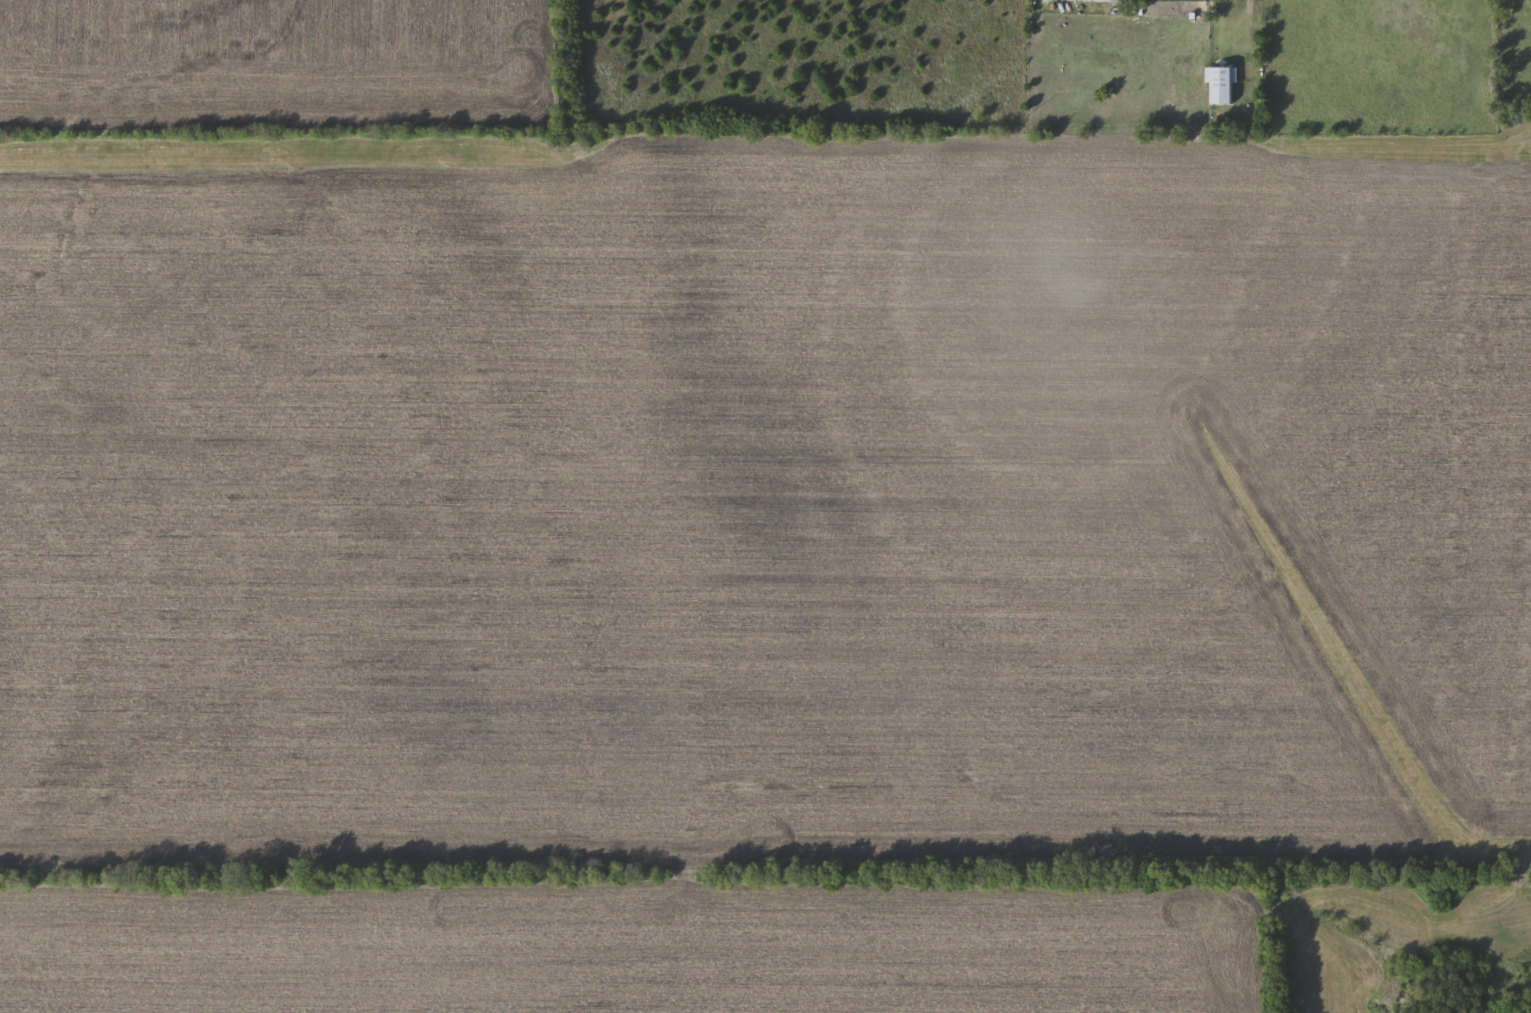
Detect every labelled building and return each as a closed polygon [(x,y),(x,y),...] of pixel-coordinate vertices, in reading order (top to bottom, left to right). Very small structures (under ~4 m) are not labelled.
[(1234,104),(1213,104),(1213,68),(1234,68),(1234,104)]
